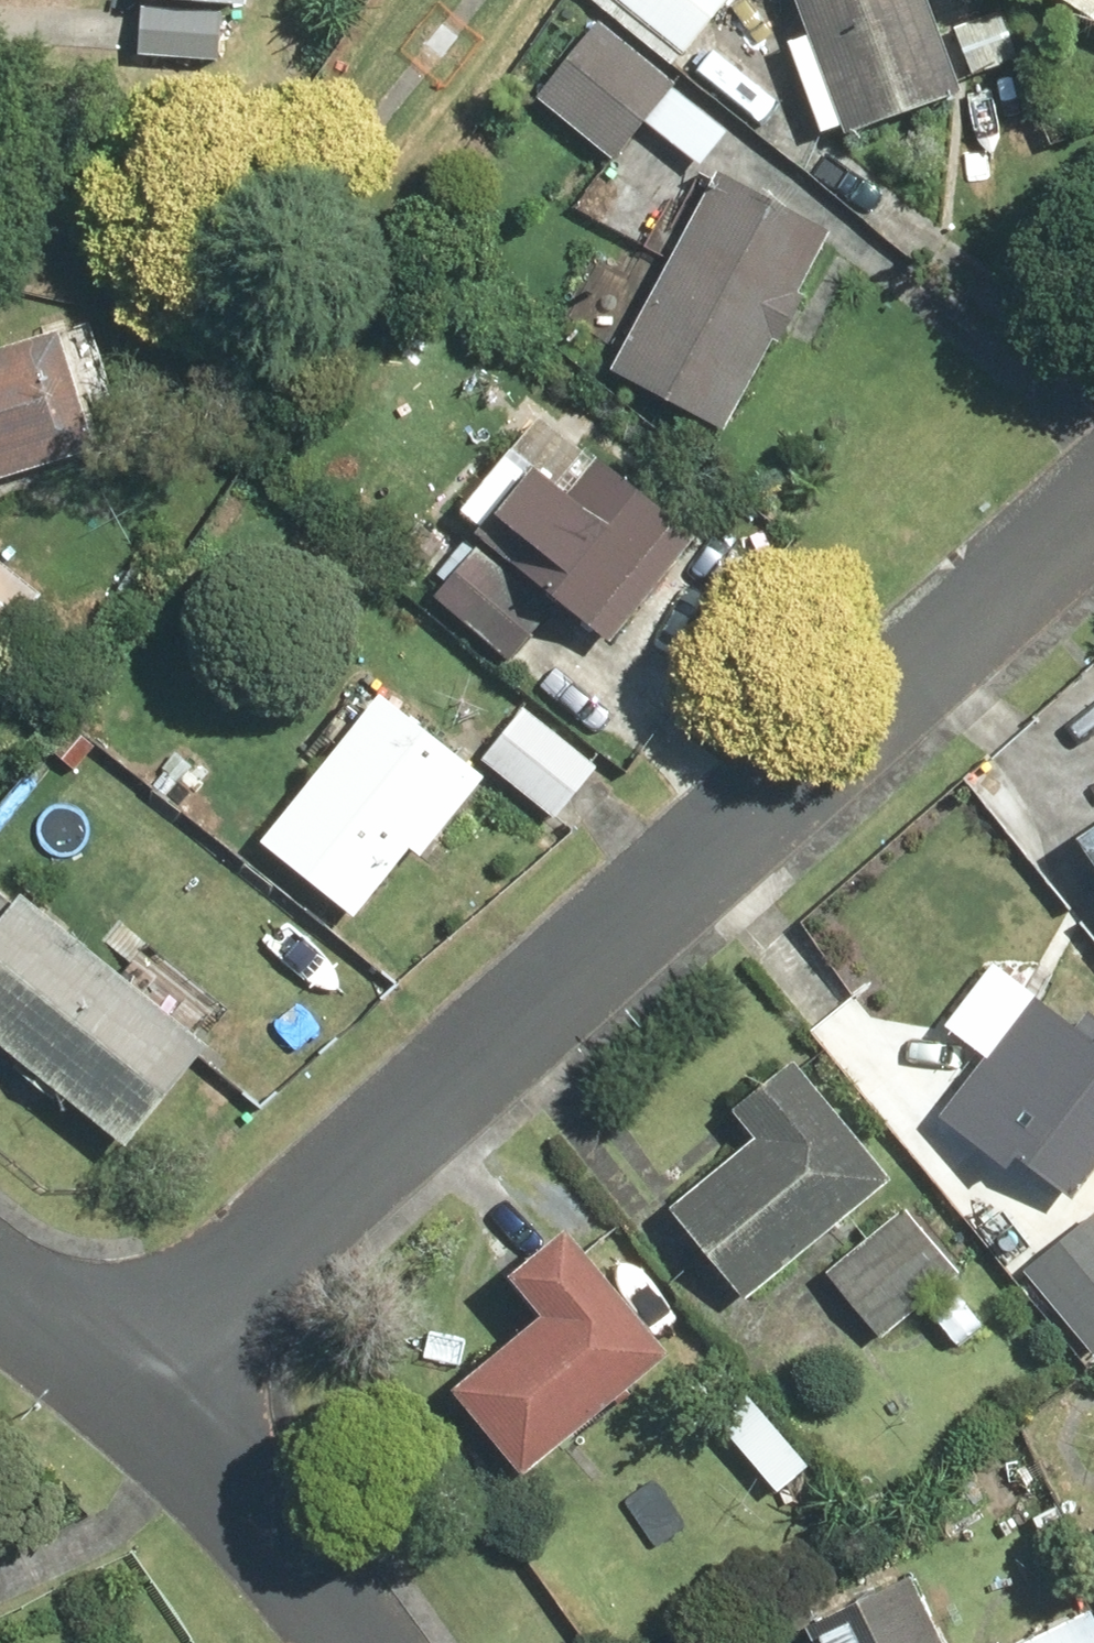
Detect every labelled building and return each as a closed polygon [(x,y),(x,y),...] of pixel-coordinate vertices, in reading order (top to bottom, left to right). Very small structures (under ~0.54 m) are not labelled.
[(138,58),(221,64),(224,11),(252,12),(253,0),(142,0),(138,58)] [(675,55),(723,0),(612,0),(675,55)] [(825,146),(969,94),(935,0),(797,0),(811,37),(789,45),(825,146)] [(1093,26),(1093,0),(1054,0),(1093,26)] [(523,59),(550,82),(538,97),(613,162),(618,156),(646,123),(696,165),(725,131),(600,24),(587,39),(560,16),(523,59)] [(661,193),(618,156),(613,162),(576,205),(619,242),(661,193)] [(811,298),(800,292),(829,235),(715,176),(610,376),(725,436),(774,342),(785,347),(811,298)] [(0,356),(0,485),(106,450),(68,334),(0,356)] [(486,534),(562,435),(540,418),(464,518),(486,534)] [(697,536),(601,467),(576,501),(538,473),(481,552),(616,649),(697,536)] [(0,560),(0,636),(37,589),(0,560)] [(322,777),(264,844),(354,921),(475,780),(362,684),(299,758),(322,777)] [(529,710),(484,763),(548,817),(593,764),(529,710)] [(1081,835),(1093,856),(1093,827),(1081,835)] [(0,930),(0,1049),(124,1151),(235,1016),(147,943),(118,978),(24,901),(0,930)] [(1093,973),(1093,944),(1075,926),(1034,970),(1068,1002),(1093,973)] [(1027,997),(941,1118),(1010,1167),(1018,1156),(1074,1195),(1093,1167),(1093,1024),(1085,1038),(1027,997)] [(750,1301),(891,1179),(790,1061),(734,1109),(756,1134),(670,1208),(750,1301)] [(959,1269),(905,1208),(830,1275),(884,1336),(959,1269)] [(1026,1268),(1070,1321),(1093,1301),(1093,1211),(1026,1268)] [(454,1389),(528,1476),(631,1389),(648,1408),(694,1370),(573,1226),(508,1280),(539,1317),(454,1389)] [(861,1600),(771,1642),(945,1642),(913,1575),(861,1600)] [(1031,1642),(1079,1642),(1069,1624),(1031,1642)]
